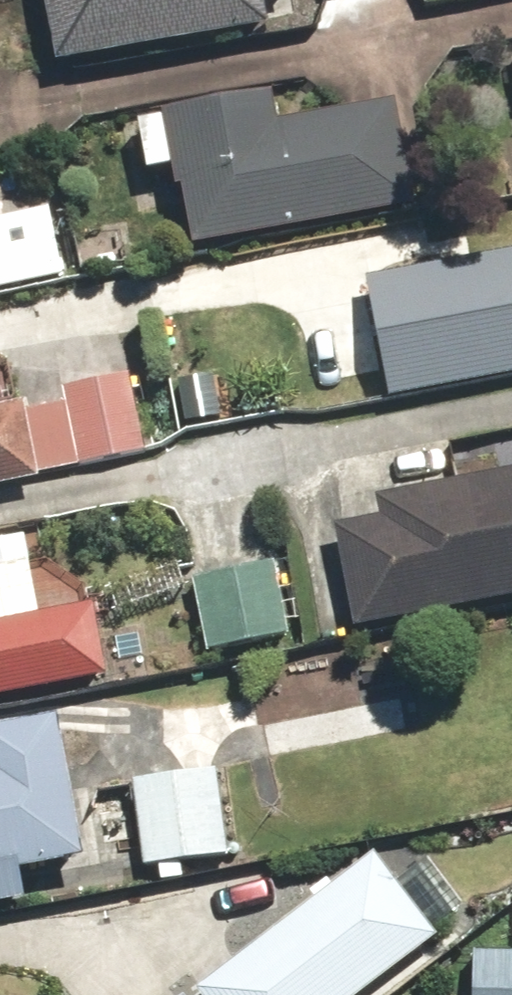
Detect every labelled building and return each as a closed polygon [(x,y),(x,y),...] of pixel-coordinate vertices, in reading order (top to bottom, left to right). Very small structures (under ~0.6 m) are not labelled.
[(43,7),(46,7),(57,64),(264,25),(259,0),(42,0),(43,7)] [(184,199),(194,248),(413,206),(394,105),(268,129),(263,98),(166,115),(181,199),(184,199)] [(62,278),(49,213),(0,223),(0,290),(62,278)] [(389,390),(511,368),(511,250),(369,276),(389,390)] [(31,474),(150,453),(139,393),(19,413),(18,407),(0,410),(0,487),(32,481),(31,474)] [(358,627),(511,596),(511,467),(384,493),(388,514),(337,524),(358,627)] [(195,578),(205,649),(289,637),(279,566),(195,578)] [(107,676),(92,607),(0,626),(0,698),(107,676)] [(24,900),(19,871),(79,860),(55,723),(0,733),(0,903),(24,900)] [(134,781),(144,868),(230,858),(220,771),(134,781)] [(200,992),(202,994),(362,994),(436,937),(372,856),(200,992)] [(475,994),(511,994),(511,957),(475,957),(475,994)]
